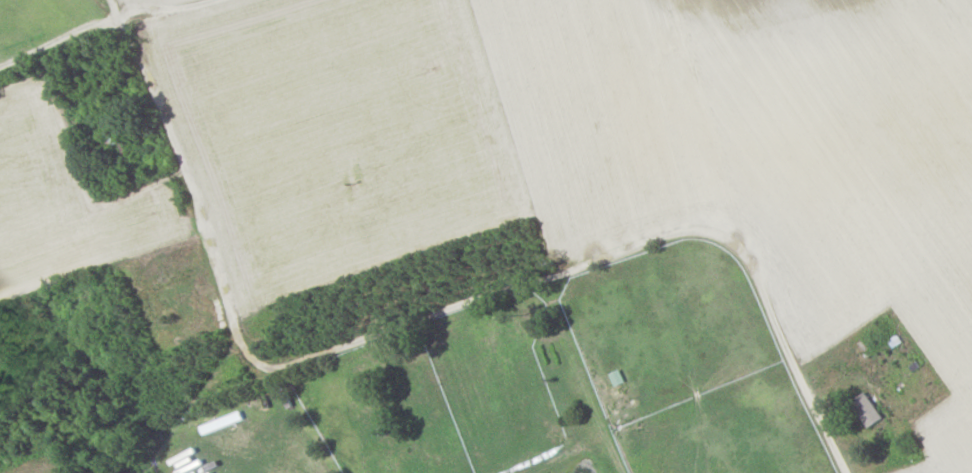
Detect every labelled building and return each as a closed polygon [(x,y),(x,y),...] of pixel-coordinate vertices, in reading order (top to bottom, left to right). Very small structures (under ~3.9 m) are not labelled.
[(868,427),(882,417),(864,391),(849,402),(868,427)]
